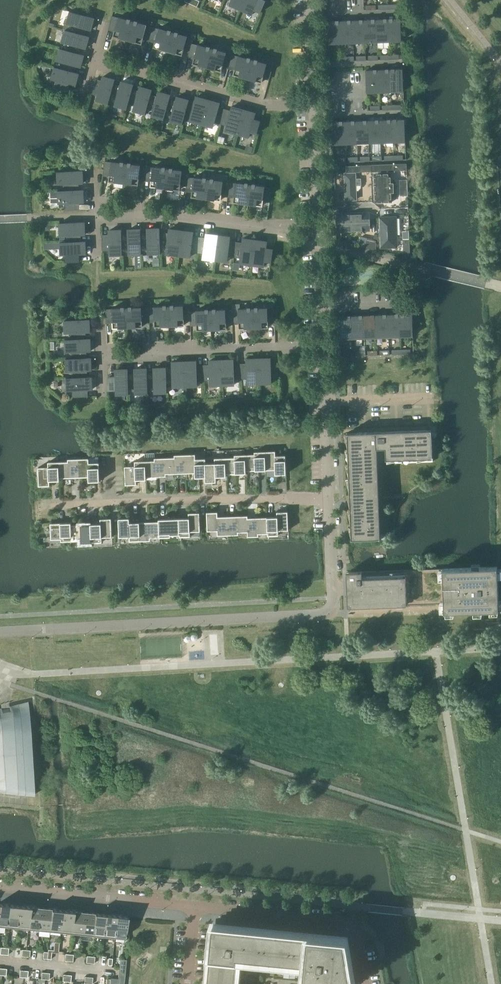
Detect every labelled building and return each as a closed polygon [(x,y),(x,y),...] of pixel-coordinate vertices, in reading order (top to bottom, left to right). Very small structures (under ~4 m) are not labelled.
[(241,10),(245,0),(232,0),(229,5),(241,10)] [(241,10),(252,15),(254,10),(260,13),(265,1),(263,0),(245,0),(241,10)] [(65,30),(89,37),(89,36),(82,35),(84,28),(91,30),(94,18),(70,11),(67,23),(72,25),(70,31),(65,30)] [(113,36),(127,40),(133,21),(119,17),(118,18),(112,16),(109,27),(115,29),(113,36)] [(389,19),(376,20),(377,42),(389,42),(389,19)] [(401,19),(389,19),(389,42),(402,41),(401,19)] [(364,20),(352,21),(353,43),(365,43),(364,20)] [(376,20),(364,20),(365,43),(377,42),(376,20)] [(144,37),(150,39),(153,27),(147,25),(133,21),(127,40),(142,44),(144,37)] [(341,43),(340,21),(328,21),(329,44),(341,43)] [(352,21),(340,21),(341,43),(353,43),(352,21)] [(154,47),(168,51),(173,32),(159,28),(159,29),(153,27),(150,39),(156,40),(154,47)] [(60,48),(60,49),(84,55),(77,53),(79,47),(85,49),(89,37),(65,30),(62,42),(67,43),(65,50),(60,48)] [(188,55),(189,55),(193,38),(187,37),(188,36),(173,32),(168,51),(182,55),(184,48),(190,50),(188,55)] [(193,64),(207,68),(212,48),(198,44),(198,45),(192,43),(194,38),(193,38),(189,55),(195,57),(193,64)] [(223,64),(229,66),(232,55),(226,53),(227,52),(212,48),(207,68),(221,71),(223,64)] [(55,67),(54,67),(78,74),(79,73),(72,72),(74,65),(80,67),(84,55),(60,49),(56,60),(61,62),(60,68),(55,67)] [(233,75),(247,79),(253,59),(239,55),(238,56),(232,55),(229,66),(235,68),(233,75)] [(253,59),(247,79),(262,83),(264,76),(270,78),(273,66),(267,64),(267,63),(253,59)] [(78,74),(54,67),(51,79),(56,80),(54,87),(67,91),(69,84),(75,86),(78,74)] [(390,69),(378,70),(379,92),(391,92),(390,69)] [(403,69),(390,69),(391,92),(404,91),(403,69)] [(379,92),(378,70),(366,70),(367,93),(379,92)] [(96,100),(108,104),(114,80),(103,76),(101,83),(94,81),(91,93),(98,95),(96,100)] [(115,106),(126,109),(133,85),(121,82),(119,88),(113,87),(115,80),(114,80),(108,104),(110,99),(116,100),(115,106)] [(133,111),(145,114),(151,90),(140,87),(138,93),(132,92),(133,85),(126,109),(127,109),(128,104),(134,105),(133,111)] [(152,116),(163,119),(170,95),(158,92),(156,99),(150,97),(152,90),(151,90),(145,114),(147,109),(153,111),(152,116)] [(170,121),(182,124),(188,100),(177,97),(175,104),(169,102),(170,95),(163,119),(164,119),(165,114),(171,116),(170,121)] [(189,121),(201,124),(208,100),(196,97),(194,103),(188,102),(189,100),(188,100),(182,124),(185,114),(191,116),(189,121)] [(214,122),(221,124),(224,112),(218,110),(220,103),(208,100),(201,124),(213,127),(214,122)] [(225,131),(237,134),(244,110),(232,107),(230,113),(224,112),(221,124),(227,125),(225,131)] [(244,110),(237,134),(249,137),(250,132),(257,134),(260,122),(254,120),(256,113),(244,110)] [(405,119),(392,120),(393,142),(405,142),(405,119)] [(380,120),(368,121),(369,143),(381,143),(380,120)] [(392,120),(380,120),(381,143),(393,142),(392,120)] [(356,121),(344,122),(345,144),(357,143),(356,121)] [(368,121),(356,121),(357,143),(369,143),(368,121)] [(345,144),(344,122),(332,122),(333,144),(345,144)] [(109,181),(124,183),(126,163),(111,161),(111,162),(105,161),(103,173),(110,174),(109,181)] [(139,178),(145,178),(147,166),(141,166),(141,165),(126,163),(124,183),(138,185),(139,178)] [(151,186),(165,188),(168,168),(153,166),(153,167),(147,166),(145,178),(151,179),(151,186)] [(186,189),(188,172),(182,171),(182,170),(168,168),(165,188),(180,190),(181,183),(187,184),(186,189)] [(58,191),(83,190),(76,190),(76,184),(83,183),(82,171),(57,172),(58,184),(63,184),(63,191),(58,191)] [(192,197),(206,199),(209,179),(194,177),(194,178),(188,177),(189,172),(188,172),(186,189),(192,190),(192,197)] [(356,200),(356,185),(361,185),(360,179),(355,179),(355,173),(345,174),(346,200),(356,200)] [(393,181),(388,181),(388,187),(393,187),(394,201),(404,201),(403,175),(393,175),(393,181)] [(222,193),(228,194),(229,182),(223,181),(209,179),(206,199),(221,201),(222,193)] [(233,202),(248,204),(250,184),(236,182),(236,183),(229,182),(228,194),(234,195),(233,202)] [(250,184),(248,204),(263,206),(263,199),(270,200),(272,188),(265,187),(265,186),(250,184)] [(83,190),(58,191),(59,203),(64,203),(64,210),(77,210),(77,203),(83,203),(83,190)] [(338,215),(339,231),(368,230),(368,214),(338,215)] [(380,217),(381,248),(397,247),(396,217),(380,217)] [(60,242),(85,242),(85,241),(78,241),(78,235),(85,235),(84,222),(59,223),(60,236),(65,235),(65,242),(60,242)] [(148,254),(160,254),(159,229),(147,229),(147,236),(141,236),(140,229),(140,230),(141,254),(141,249),(148,249),(148,254)] [(166,254),(178,256),(181,231),(169,229),(168,236),(160,235),(160,229),(159,229),(160,254),(161,254),(160,248),(166,249),(166,254)] [(110,256),(122,255),(121,230),(108,231),(109,237),(102,238),(102,250),(109,250),(110,256)] [(129,255),(141,254),(140,230),(128,230),(128,237),(122,237),(121,230),(122,255),(122,250),(128,249),(129,255)] [(191,252),(197,253),(199,240),(193,239),(193,232),(181,231),(178,256),(190,257),(191,252)] [(203,259),(215,260),(218,236),(206,234),(205,241),(199,240),(197,253),(203,253),(203,259)] [(228,256),(234,257),(236,245),(229,244),(230,237),(218,236),(215,260),(227,262),(228,256)] [(365,247),(376,250),(376,240),(367,238),(365,247)] [(240,263),(252,265),(255,240),(243,239),(242,245),(236,245),(234,257),(240,258),(240,263)] [(255,240),(252,265),(264,266),(265,261),(271,262),(273,249),(266,248),(267,242),(255,240)] [(85,242),(60,242),(61,255),(66,255),(66,262),(79,261),(79,254),(85,254),(85,242)] [(190,323),(190,306),(184,306),(184,305),(169,306),(170,326),(184,325),(184,318),(190,318),(190,323)] [(155,326),(170,326),(169,306),(154,306),(154,307),(148,307),(148,319),(155,319),(155,326)] [(190,306),(190,323),(197,323),(197,330),(212,329),(211,309),(196,310),(196,311),(190,311),(190,306)] [(113,328),(128,327),(127,307),(112,308),(112,309),(106,309),(106,321),(113,321),(113,328)] [(142,320),(148,319),(148,307),(142,308),(142,307),(127,307),(128,327),(142,327),(142,320)] [(268,307),(253,308),(254,328),(268,327),(268,320),(275,320),(274,308),(268,308),(268,307)] [(238,309),(232,309),(232,321),(239,321),(239,328),(254,328),(253,308),(238,308),(238,309)] [(226,309),(211,309),(212,329),(226,329),(226,322),(232,321),(232,309),(226,310),(226,309)] [(388,314),(376,315),(377,337),(389,337),(388,314)] [(400,314),(388,314),(389,337),(401,336),(400,314)] [(412,314),(400,314),(401,336),(413,336),(412,314)] [(364,315),(352,316),(352,338),(365,338),(364,315)] [(376,315),(364,315),(365,338),(377,337),(376,315)] [(352,338),(352,316),(339,316),(340,339),(352,338)] [(65,340),(90,339),(90,338),(83,339),(83,332),(89,332),(89,319),(64,320),(65,333),(70,333),(70,339),(65,340)] [(66,359),(90,358),(84,358),(83,352),(90,351),(90,339),(65,340),(65,352),(71,352),(71,358),(66,359)] [(66,378),(91,377),(84,377),(84,371),(91,370),(90,358),(66,359),(66,371),(71,371),(72,378),(66,378)] [(271,358),(258,359),(259,384),(272,383),(271,378),(278,378),(278,365),(271,365),(271,358)] [(246,366),(240,366),(241,379),(247,379),(247,384),(259,384),(258,359),(246,359),(246,366)] [(209,368),(203,368),(203,381),(210,380),(210,386),(222,385),(221,360),(209,361),(209,368)] [(234,360),(221,360),(222,385),(234,385),(234,379),(241,379),(240,366),(234,367),(234,360)] [(196,361),(184,362),(185,387),(197,386),(197,381),(203,381),(203,368),(197,368),(196,361)] [(166,368),(167,393),(167,382),(172,382),(173,387),(185,387),(184,362),(172,362),(172,369),(166,369),(166,368)] [(147,369),(148,394),(148,388),(154,388),(154,393),(167,393),(166,368),(153,368),(154,375),(147,375),(147,369)] [(128,370),(127,370),(128,394),(129,394),(128,389),(135,389),(135,394),(148,394),(147,369),(134,369),(134,376),(128,376),(128,370)] [(128,394),(127,370),(115,370),(115,377),(108,377),(109,390),(116,389),(116,395),(128,394)] [(91,377),(66,378),(67,390),(72,390),(72,397),(85,397),(85,390),(92,390),(91,377)] [(386,459),(386,463),(433,461),(432,435),(432,430),(351,433),(351,434),(351,448),(351,449),(352,463),(352,464),(352,478),(352,479),(353,493),(353,494),(353,495),(354,508),(354,509),(354,523),(354,524),(355,538),(355,539),(375,539),(375,537),(374,507),(374,494),(372,448),(376,448),(381,448),(386,448),(386,459)] [(254,454),(245,454),(246,473),(246,470),(266,470),(265,451),(254,452),(254,454)] [(275,451),(265,451),(266,470),(275,469),(275,474),(286,474),(286,455),(276,456),(275,451)] [(174,457),(165,457),(166,473),(186,473),(185,454),(174,455),(174,457)] [(195,454),(185,454),(186,473),(195,472),(195,477),(205,477),(205,482),(206,481),(205,458),(196,459),(195,454)] [(234,457),(225,458),(226,476),(226,474),(246,473),(245,454),(234,455),(234,457)] [(155,460),(145,460),(146,479),(146,477),(166,476),(166,473),(165,457),(154,458),(155,460)] [(68,461),(58,461),(59,480),(60,480),(60,477),(79,477),(78,458),(68,459),(68,461)] [(89,458),(78,458),(79,477),(89,476),(89,481),(100,481),(99,462),(89,463),(89,458)] [(206,458),(205,458),(206,481),(216,481),(216,476),(226,476),(225,458),(214,458),(215,463),(206,463),(206,458)] [(146,479),(145,460),(135,461),(135,466),(125,466),(125,485),(136,484),(136,479),(146,479)] [(59,480),(58,461),(48,462),(48,467),(38,467),(39,485),(50,485),(50,480),(59,480)] [(277,517),(267,517),(268,535),(279,535),(278,530),(288,530),(288,511),(277,512),(277,517)] [(189,518),(179,518),(180,536),(190,536),(190,531),(200,531),(199,512),(188,513),(189,518)] [(217,535),(228,535),(227,516),(218,516),(218,512),(206,512),(207,531),(217,530),(217,535)] [(227,516),(228,535),(238,534),(238,532),(247,531),(247,536),(248,536),(247,515),(227,516)] [(248,515),(247,515),(248,536),(259,536),(258,533),(267,533),(267,535),(268,535),(267,517),(248,518),(248,515)] [(140,540),(139,522),(129,522),(129,517),(118,518),(119,536),(129,536),(129,541),(140,540)] [(100,523),(91,524),(92,542),(102,542),(102,537),(112,536),(111,518),(100,518),(100,523)] [(179,518),(159,519),(160,537),(170,537),(170,534),(179,534),(179,536),(180,536),(179,518)] [(159,521),(139,522),(140,540),(150,540),(150,537),(160,537),(159,519),(159,521)] [(61,541),(72,540),(71,522),(50,523),(51,539),(61,538),(61,541)] [(71,522),(72,540),(81,540),(81,542),(92,542),(91,524),(71,524),(71,522)] [(444,604),(445,611),(499,609),(497,567),(346,572),(348,607),(444,604)] [(0,708),(0,791),(34,795),(28,702),(0,708)] [(6,927),(9,905),(0,904),(0,927),(6,927)] [(6,927),(17,929),(19,906),(9,905),(6,927)] [(17,929),(28,930),(30,907),(19,906),(17,929)] [(28,930),(39,931),(41,908),(30,907),(28,930)] [(39,931),(49,932),(52,909),(41,908),(39,931)] [(49,932),(60,933),(63,910),(52,909),(49,932)] [(60,933),(71,934),(73,911),(63,910),(60,933)] [(71,934),(82,935),(84,912),(73,911),(71,934)] [(82,935),(93,936),(95,913),(84,912),(82,935)] [(93,936),(103,937),(106,914),(95,913),(93,936)] [(103,937),(114,938),(116,915),(106,914),(103,937)] [(116,915),(114,938),(125,939),(128,917),(116,915)] [(242,961),(302,967),(305,934),(213,925),(210,957),(242,961)] [(321,983),(352,983),(344,938),(305,934),(302,967),(301,980),(321,982),(321,983)] [(242,961),(210,957),(208,983),(239,983),(242,961)]
